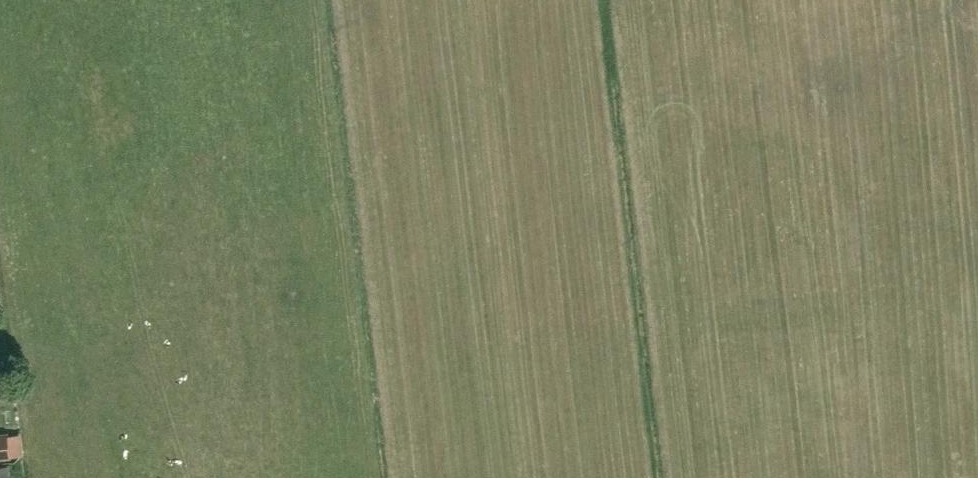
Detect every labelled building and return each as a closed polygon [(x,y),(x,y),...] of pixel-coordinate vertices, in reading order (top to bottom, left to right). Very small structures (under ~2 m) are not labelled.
[(8,436),(8,433),(0,434),(0,460),(11,458),(11,457),(8,436)] [(8,466),(0,466),(0,477),(9,477),(8,466)]
